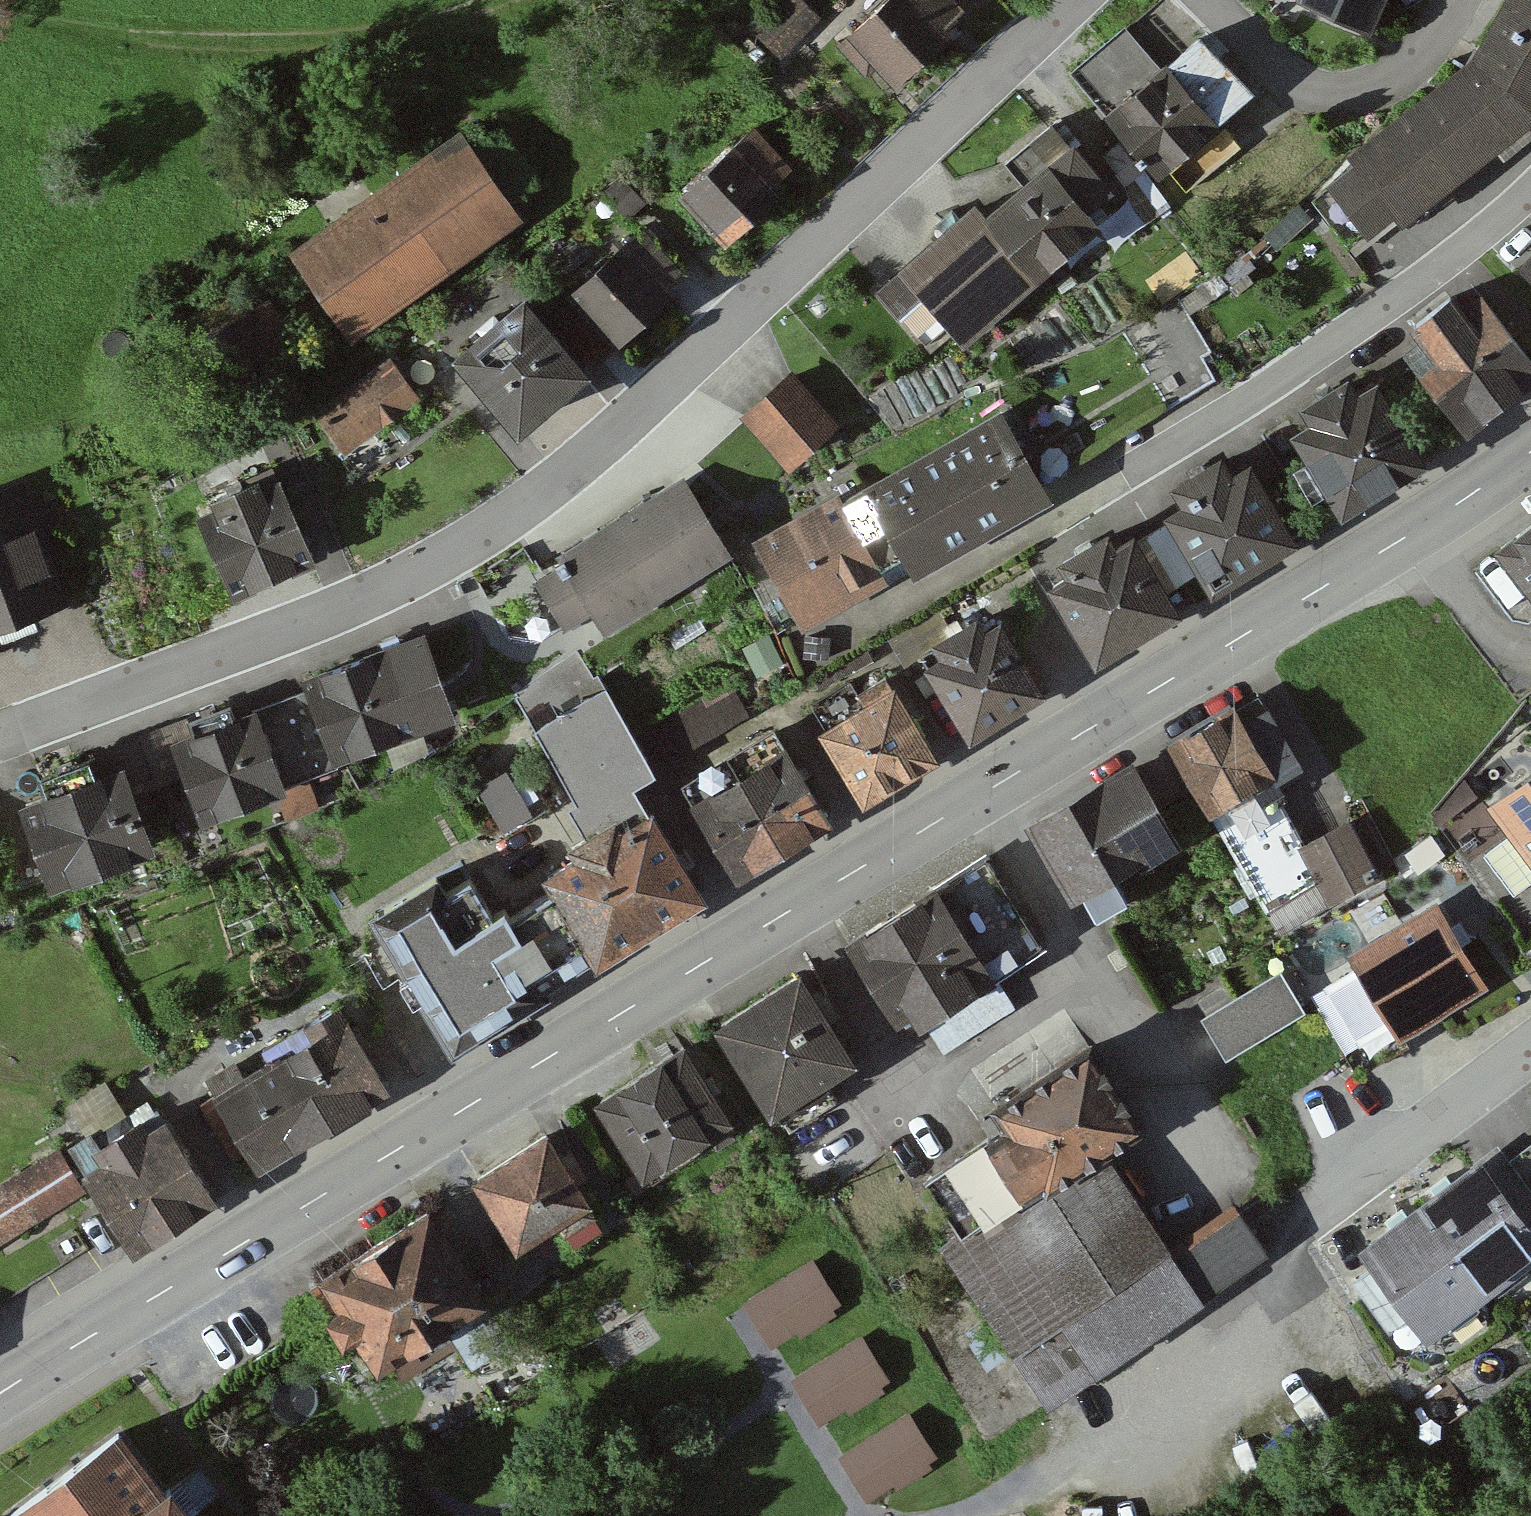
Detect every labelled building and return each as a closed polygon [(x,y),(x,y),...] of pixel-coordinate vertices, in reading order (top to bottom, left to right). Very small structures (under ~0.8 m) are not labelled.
[(753,32),(781,60),(823,18),(804,0),(785,0),(753,32)] [(1306,9),(1374,36),(1388,0),(1310,0),(1306,9)] [(1474,69),(1361,158),(1411,222),(1530,127),(1530,0),(1515,0),(1474,69)] [(861,41),(902,89),(949,49),(908,1),(861,41)] [(1167,79),(1128,35),(1075,83),(1164,182),(1253,102),(1203,47),(1167,79)] [(789,128),(755,153),(782,191),(816,167),(789,128)] [(552,208),(499,132),(304,267),(357,343),(552,208)] [(1112,215),(1054,142),(1014,174),(1028,191),(987,224),(980,215),(883,292),(936,357),(1112,215)] [(743,157),(689,199),(728,250),(782,208),(743,157)] [(634,264),(592,303),(640,355),(682,316),(634,264)] [(1481,303),(1409,358),(1466,431),(1530,382),(1530,367),(1481,303)] [(591,395),(539,328),(472,380),(524,447),(591,395)] [(334,422),(359,462),(443,407),(418,368),(334,422)] [(840,427),(796,378),(748,421),(793,469),(840,427)] [(1425,466),(1378,392),(1300,440),(1347,514),(1425,466)] [(1049,503),(1002,419),(871,492),(918,576),(1049,503)] [(1293,543),(1249,466),(1171,511),(1215,588),(1293,543)] [(307,552),(282,472),(215,493),(241,573),(307,552)] [(727,557),(685,485),(562,557),(569,569),(539,586),(574,646),(727,557)] [(25,489),(0,497),(0,624),(62,603),(25,489)] [(889,587),(840,500),(756,547),(805,634),(889,587)] [(1502,554),(1530,593),(1530,532),(1502,554)] [(1180,608),(1135,534),(1051,586),(1096,659),(1180,608)] [(1041,689),(999,620),(924,665),(966,735),(1041,689)] [(419,732),(389,657),(172,745),(203,819),(419,732)] [(937,759),(892,691),(821,738),(866,806),(937,759)] [(656,778),(608,697),(540,737),(597,832),(536,868),(597,969),(708,904),(654,813),(640,821),(625,796),(656,778)] [(1265,702),(1177,754),(1284,934),(1387,874),(1354,818),(1309,845),(1275,788),(1306,770),(1265,702)] [(828,822),(786,755),(701,808),(743,875),(828,822)] [(1024,827),(1071,906),(1140,866),(1143,871),(1183,848),(1133,763),(1024,827)] [(150,850),(120,769),(25,805),(55,886),(150,850)] [(1530,867),(1530,775),(1487,809),(1530,867)] [(1043,945),(990,858),(836,951),(891,1041),(927,1020),(945,1049),(1011,1009),(991,977),(1043,945)] [(468,889),(399,930),(463,1038),(557,982),(513,909),(488,923),(468,889)] [(1487,988),(1441,907),(1354,956),(1400,1038),(1487,988)] [(1280,971),(1201,1019),(1226,1062),(1306,1013),(1280,971)] [(852,1058),(799,976),(718,1028),(771,1110),(852,1058)] [(387,1088),(344,1017),(217,1094),(260,1165),(387,1088)] [(731,1123),(685,1048),(600,1101),(646,1175),(731,1123)] [(1137,1133),(1089,1064),(922,1178),(962,1236),(941,1251),(1048,1407),(1268,1257),(1235,1209),(1174,1250),(1108,1153),(1137,1133)] [(214,1198),(163,1117),(83,1168),(134,1248),(214,1198)] [(587,1201),(548,1138),(477,1181),(516,1245),(587,1201)] [(1509,1161),(1530,1190),(1530,1144),(1509,1161)] [(1418,1205),(1489,1298),(1530,1266),(1530,1227),(1530,1226),(1530,1225),(1530,1190),(1509,1161),(1496,1145),(1418,1205)] [(63,1151),(0,1189),(0,1244),(87,1192),(63,1151)] [(1418,1205),(1357,1251),(1428,1344),(1489,1298),(1418,1205)] [(482,1299),(429,1209),(313,1277),(367,1367),(482,1299)] [(813,1259),(742,1304),(770,1349),(841,1304),(813,1259)] [(860,1336),(790,1381),(818,1426),(889,1381),(860,1336)] [(908,1413),(837,1459),(866,1504),(937,1458),(908,1413)] [(126,1429),(11,1512),(14,1515),(189,1515),(174,1495),(126,1429)]
